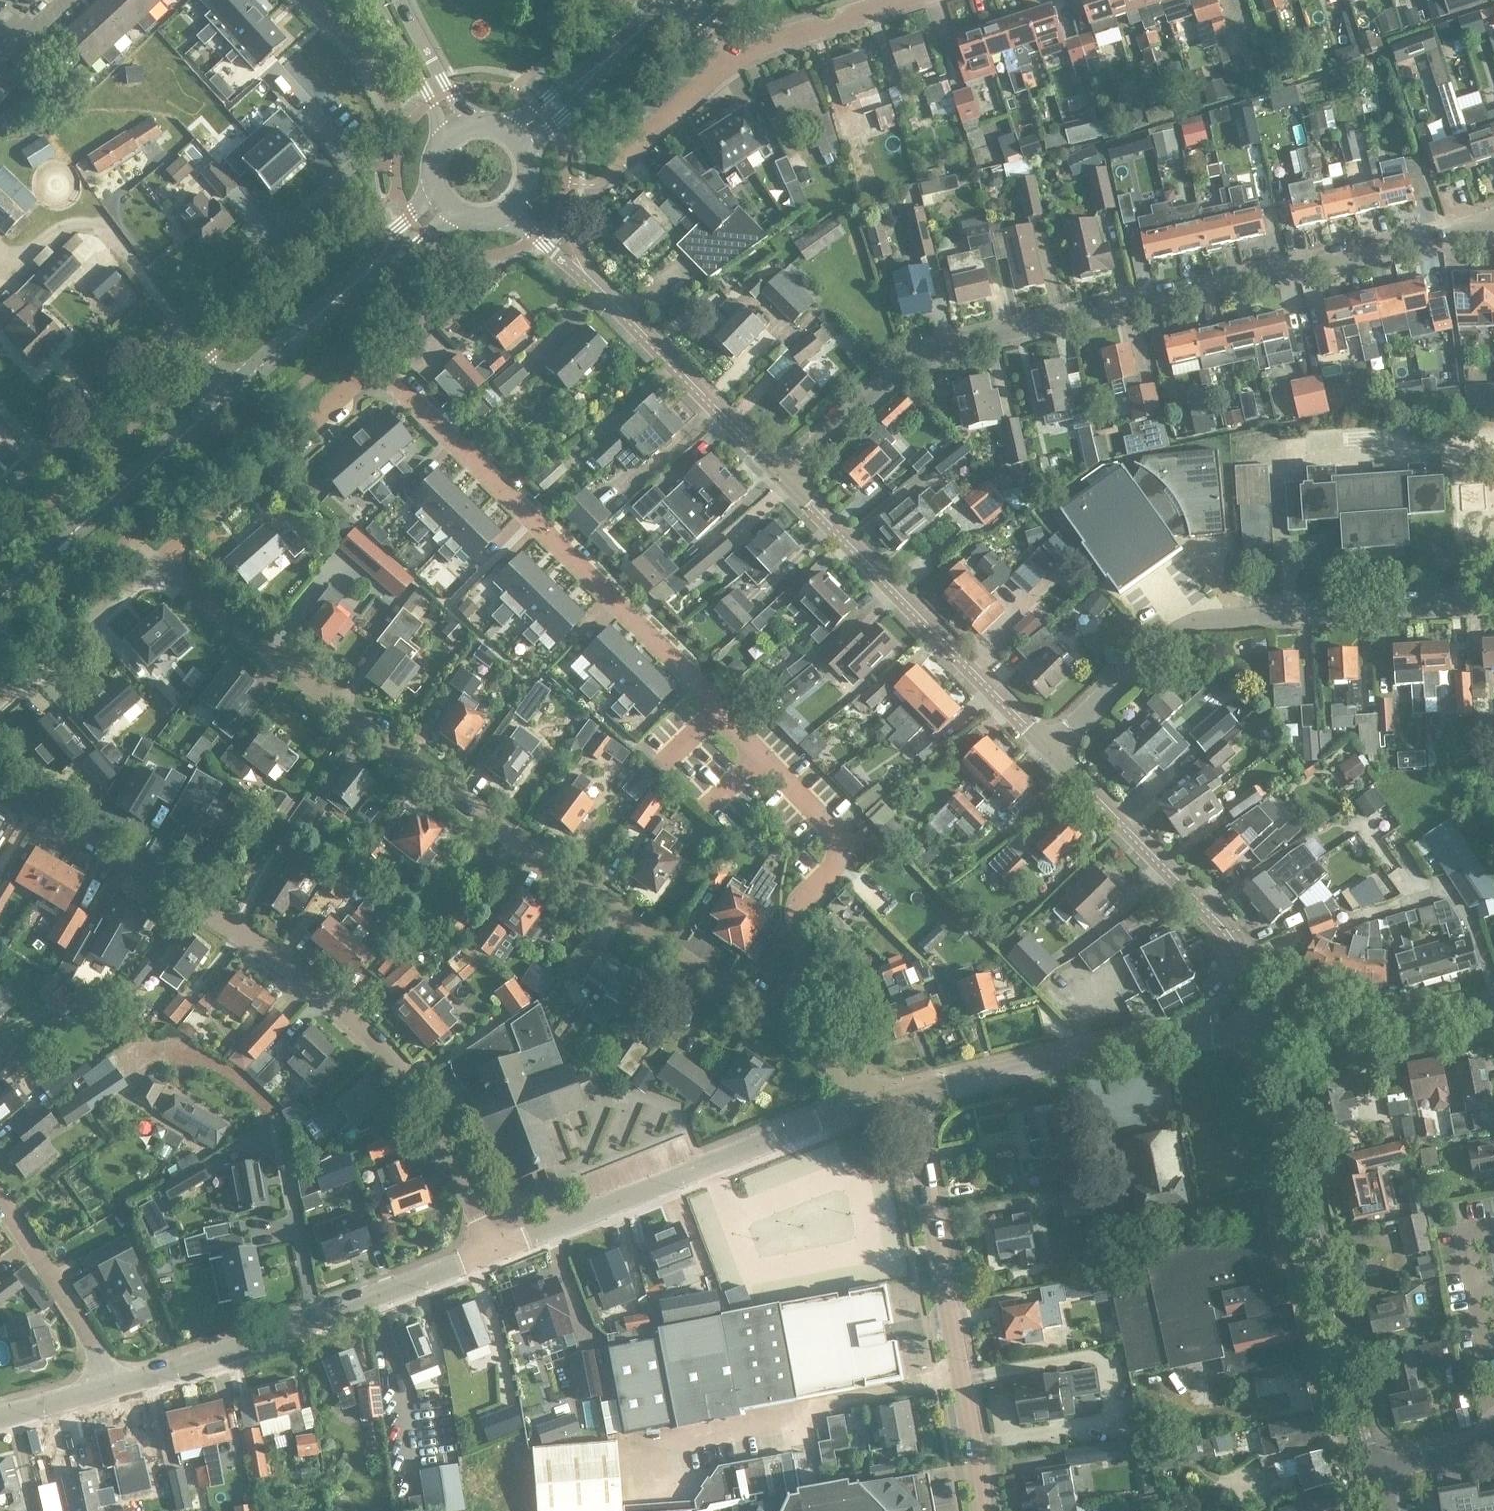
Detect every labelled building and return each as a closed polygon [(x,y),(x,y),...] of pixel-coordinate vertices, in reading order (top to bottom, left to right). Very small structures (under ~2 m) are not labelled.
[(142,17),(125,0),(102,0),(97,5),(124,34),(136,23),(145,32),(150,26),(142,17)] [(142,17),(150,26),(156,21),(147,12),(159,1),(158,0),(125,0),(142,17)] [(200,1),(210,12),(204,17),(210,24),(213,28),(244,0),(201,0),(200,1)] [(213,28),(218,33),(233,49),(266,19),(265,18),(268,15),(258,5),(255,7),(248,0),(244,0),(213,28)] [(1110,0),(1084,0),(1096,37),(1119,29),(1116,18),(1110,0)] [(1135,0),(1110,0),(1116,18),(1127,14),(1131,26),(1143,22),(1135,0)] [(1161,0),(1135,0),(1143,22),(1145,30),(1156,27),(1154,20),(1166,16),(1161,0)] [(1188,0),(1161,0),(1166,16),(1168,23),(1193,16),(1188,0)] [(1204,0),(1194,0),(1191,1),(1200,26),(1211,22),(1204,0)] [(1211,22),(1225,64),(1231,62),(1222,35),(1229,32),(1218,0),(1204,0),(1211,22)] [(1273,0),(1263,0),(1267,13),(1276,11),(1273,0)] [(1276,11),(1286,8),(1283,0),(1273,0),(1276,11)] [(1432,21),(1449,15),(1444,0),(1425,0),(1432,21)] [(1487,0),(1446,0),(1450,13),(1487,1),(1487,0)] [(77,20),(79,21),(107,51),(115,60),(121,55),(112,45),(124,34),(97,5),(86,15),(85,13),(77,20)] [(1053,7),(1028,15),(1040,52),(1041,55),(1060,49),(1061,52),(1070,49),(1068,41),(1063,43),(1062,41),(1065,40),(1061,28),(1059,28),(1053,7)] [(273,24),(289,43),(304,30),(288,11),(273,24)] [(1458,19),(1465,39),(1486,32),(1479,12),(1458,19)] [(1040,52),(1028,15),(1005,22),(1014,50),(1014,51),(1020,69),(1023,77),(1022,77),(1026,87),(1027,90),(1035,88),(1029,65),(1031,65),(1029,56),(1040,52)] [(266,19),(233,49),(233,50),(239,56),(253,71),(259,65),(260,66),(286,41),(266,19)] [(115,60),(107,51),(79,21),(69,31),(67,29),(60,36),(89,67),(101,56),(110,65),(115,60)] [(991,58),(1004,54),(1009,72),(1020,69),(1014,51),(1014,50),(1005,22),(982,30),(991,58)] [(210,24),(203,30),(211,39),(218,33),(213,28),(210,24)] [(203,30),(196,37),(204,46),(211,39),(203,30)] [(957,37),(963,55),(957,56),(966,83),(996,73),(991,58),(982,30),(957,37)] [(1157,32),(1147,35),(1155,63),(1159,62),(1160,46),(1162,45),(1157,32)] [(1080,38),(1087,61),(1099,57),(1091,34),(1080,38)] [(1155,63),(1147,35),(1136,38),(1145,66),(1155,63)] [(910,67),(913,75),(932,69),(921,36),(891,45),(899,70),(910,67)] [(1405,42),(1411,59),(1427,53),(1421,37),(1405,42)] [(1087,61),(1080,38),(1068,41),(1070,49),(1075,65),(1087,61)] [(233,50),(225,57),(230,63),(239,56),(233,50)] [(835,64),(841,85),(837,86),(843,107),(857,102),(855,97),(876,90),(864,55),(849,59),(846,56),(837,59),(836,64),(835,64)] [(19,83),(12,76),(10,78),(0,68),(0,103),(19,83)] [(235,91),(218,72),(210,79),(227,98),(235,91)] [(1480,89),(1490,84),(1493,92),(1493,76),(1492,72),(1476,80),(1480,89)] [(770,89),(778,109),(783,120),(806,110),(811,122),(808,123),(823,159),(840,151),(829,114),(823,116),(818,105),(805,74),(770,89)] [(934,119),(958,112),(947,75),(923,82),(934,119)] [(1026,87),(1022,77),(1013,80),(1017,93),(1027,90),(1026,87)] [(1202,85),(1207,103),(1232,95),(1229,84),(1225,85),(1223,79),(1202,85)] [(1451,169),(1476,161),(1461,112),(1452,84),(1438,89),(1455,138),(1431,146),(1439,173),(1451,169)] [(910,104),(905,86),(890,90),(889,91),(897,116),(913,111),(910,104)] [(954,93),(962,118),(965,130),(981,126),(969,88),(954,93)] [(1412,115),(1430,112),(1426,88),(1408,91),(1412,115)] [(1320,123),(1329,123),(1327,98),(1318,99),(1320,123)] [(1316,101),(1302,103),(1304,117),(1317,115),(1316,101)] [(1476,161),(1493,156),(1493,137),(1491,127),(1484,105),(1461,112),(1476,161)] [(1252,108),(1233,112),(1241,148),(1260,143),(1252,108)] [(280,109),(250,136),(287,177),(305,161),(284,138),(296,127),(280,109)] [(732,116),(722,122),(746,160),(759,151),(765,160),(773,155),(745,112),(734,119),(732,116)] [(1061,127),(1077,126),(1076,114),(1061,114),(1061,127)] [(149,118),(127,133),(137,148),(159,133),(149,118)] [(1148,150),(1173,149),(1172,119),(1147,120),(1148,150)] [(1187,147),(1209,142),(1204,121),(1182,127),(1187,147)] [(746,160),(722,122),(712,128),(714,132),(703,139),(725,173),(735,167),(744,180),(754,174),(745,160),(746,160)] [(1336,127),(1341,144),(1356,140),(1351,123),(1336,127)] [(187,129),(175,141),(188,153),(199,142),(187,129)] [(1011,132),(992,138),(997,154),(1016,148),(1011,132)] [(98,174),(137,148),(127,133),(88,159),(98,174)] [(1042,151),(1035,133),(1018,139),(1024,157),(1042,151)] [(250,136),(223,160),(239,178),(248,170),(269,193),(287,177),(250,136)] [(33,170),(56,156),(44,137),(34,143),(31,139),(21,145),(24,149),(21,151),(33,170)] [(1111,159),(1125,155),(1121,140),(1120,138),(1106,142),(1107,144),(1111,159)] [(1094,146),(1066,158),(1075,177),(1103,164),(1094,146)] [(1366,153),(1370,170),(1381,168),(1377,151),(1366,153)] [(1409,175),(1409,179),(1422,176),(1418,154),(1404,157),(1408,175),(1409,175)] [(921,170),(937,166),(935,156),(918,160),(921,170)] [(181,157),(166,171),(178,184),(193,170),(181,157)] [(798,180),(788,157),(775,162),(786,186),(798,180)] [(718,214),(726,223),(735,214),(716,195),(680,159),(658,181),(690,214),(704,228),(718,214)] [(1030,160),(1004,165),(1005,171),(1007,181),(1019,178),(1020,181),(1019,181),(1027,220),(1042,216),(1030,160)] [(236,188),(213,162),(200,174),(223,200),(236,188)] [(5,236),(38,201),(3,167),(0,170),(0,231),(5,236)] [(1384,181),(1381,168),(1370,170),(1373,183),(1349,189),(1355,214),(1384,207),(1379,182),(1384,181)] [(1310,172),(1313,184),(1322,182),(1322,180),(1320,169),(1310,172)] [(1116,209),(1107,170),(1089,174),(1098,213),(1116,209)] [(1310,172),(1302,173),(1303,179),(1286,182),(1296,227),(1326,220),(1320,195),(1316,196),(1313,184),(1310,172)] [(1408,175),(1384,181),(1379,182),(1384,207),(1414,200),(1409,179),(1409,175),(1408,175)] [(1322,182),(1313,184),(1316,196),(1320,195),(1326,220),(1355,214),(1349,189),(1335,192),(1332,178),(1322,180),(1322,182)] [(940,179),(921,184),(924,196),(943,191),(940,179)] [(1236,241),(1265,234),(1258,201),(1243,204),(1242,200),(1243,200),(1240,187),(1229,189),(1232,202),(1234,214),(1230,215),(1236,241)] [(716,195),(735,214),(739,210),(738,209),(727,189),(716,195)] [(1229,189),(1224,190),(1219,192),(1222,204),(1232,202),(1229,189)] [(189,223),(188,223),(207,245),(232,222),(213,201),(210,204),(201,194),(180,213),(189,223)] [(1118,197),(1124,224),(1136,222),(1130,194),(1118,197)] [(661,230),(670,222),(643,195),(634,203),(640,209),(614,234),(638,259),(664,233),(661,230)] [(1201,222),(1206,248),(1236,241),(1230,215),(1234,214),(1232,202),(1222,204),(1222,207),(1199,212),(1201,222)] [(1165,217),(1174,215),(1171,203),(1162,205),(1164,214),(1165,217)] [(1152,207),(1154,216),(1164,214),(1162,205),(1152,207)] [(936,256),(936,254),(924,207),(905,212),(918,261),(936,256)] [(965,227),(981,219),(975,207),(959,215),(965,227)] [(704,228),(690,214),(681,223),(691,233),(678,246),(710,279),(767,239),(739,210),(726,223),(718,214),(704,228)] [(1154,216),(1157,231),(1143,235),(1149,260),(1178,254),(1172,228),(1167,229),(1164,217),(1165,217),(1164,214),(1154,216)] [(1172,228),(1178,254),(1206,248),(1201,222),(1187,225),(1184,214),(1174,216),(1174,215),(1165,217),(1164,217),(1167,229),(1172,228)] [(807,262),(846,234),(834,216),(794,244),(807,262)] [(1068,227),(1071,242),(1079,276),(1082,275),(1082,279),(1094,277),(1093,273),(1106,270),(1106,268),(1114,266),(1109,244),(1101,246),(1095,220),(1068,227)] [(892,255),(883,223),(866,228),(876,260),(892,255)] [(983,263),(982,261),(996,258),(989,226),(967,231),(972,252),(947,258),(953,283),(957,282),(961,302),(991,295),(983,263)] [(1035,249),(1037,249),(1032,226),(1005,231),(1017,290),(1043,284),(1035,249)] [(63,249),(34,278),(52,295),(80,266),(63,249)] [(762,294),(793,325),(823,295),(789,265),(768,287),(758,277),(746,289),(756,299),(762,294)] [(926,266),(913,269),(893,274),(896,289),(892,290),(897,308),(903,307),(905,316),(933,309),(930,297),(933,296),(926,266)] [(121,279),(110,267),(98,277),(110,289),(121,279)] [(1476,323),(1476,328),(1477,328),(1477,325),(1493,325),(1493,274),(1472,274),(1472,278),(1452,279),(1458,326),(1459,326),(1459,323),(1476,323)] [(1427,288),(1429,287),(1427,276),(1409,280),(1409,284),(1399,286),(1406,314),(1412,337),(1421,335),(1418,322),(1433,319),(1426,290),(1427,290),(1427,288)] [(18,318),(51,353),(55,348),(55,347),(64,338),(40,314),(38,315),(35,312),(52,295),(34,278),(33,277),(13,297),(26,310),(18,318)] [(1381,320),(1406,314),(1399,286),(1375,292),(1381,320)] [(26,310),(13,297),(12,298),(6,291),(0,297),(0,304),(3,307),(0,310),(0,327),(5,332),(4,333),(12,341),(11,343),(35,367),(45,358),(51,353),(18,318),(26,310)] [(1375,292),(1350,297),(1357,325),(1362,347),(1372,344),(1369,333),(1372,333),(1369,322),(1381,320),(1375,292)] [(1325,303),(1331,328),(1316,332),(1322,357),(1348,350),(1343,328),(1357,325),(1350,297),(1325,303)] [(724,344),(729,348),(726,351),(733,358),(735,355),(738,357),(766,329),(743,306),(715,335),(718,338),(715,340),(722,347),(724,344)] [(515,310),(513,312),(510,309),(486,330),(488,333),(485,336),(492,343),(488,346),(495,354),(484,364),(493,374),(510,358),(504,350),(528,329),(520,319),(521,318),(515,310)] [(1283,313),(1253,319),(1258,345),(1264,344),(1266,356),(1269,368),(1294,363),(1283,313)] [(1258,345),(1253,319),(1224,326),(1232,364),(1256,358),(1266,356),(1264,344),(1258,345)] [(567,389),(607,349),(583,326),(544,365),(567,389)] [(1232,364),(1224,326),(1195,332),(1201,358),(1197,359),(1196,359),(1199,371),(1208,369),(1232,364)] [(1172,364),(1196,359),(1197,359),(1201,358),(1195,332),(1166,339),(1172,364)] [(822,347),(814,336),(792,353),(800,364),(822,347)] [(777,340),(765,352),(776,362),(788,350),(777,340)] [(1155,384),(1140,387),(1131,346),(1105,352),(1115,396),(1127,393),(1134,422),(1145,419),(1150,441),(1163,438),(1158,417),(1163,416),(1155,384)] [(443,368),(469,397),(485,382),(459,354),(443,368)] [(1256,358),(1259,370),(1269,368),(1266,356),(1256,358)] [(1091,426),(1088,413),(1082,388),(1068,391),(1061,362),(1031,369),(1042,414),(1043,413),(1046,426),(1072,420),(1075,430),(1091,426)] [(504,398),(528,376),(517,363),(492,384),(504,398)] [(818,365),(813,365),(804,374),(796,366),(785,377),(788,379),(771,395),(793,416),(820,390),(819,389),(828,380),(828,375),(818,365)] [(1211,381),(1208,369),(1199,371),(1202,383),(1211,381)] [(1328,412),(1320,375),(1290,382),(1298,419),(1328,412)] [(965,427),(1002,419),(998,398),(992,399),(987,379),(956,386),(965,427)] [(1426,409),(1460,405),(1458,388),(1436,390),(1435,379),(1420,380),(1421,381),(1425,403),(1426,409)] [(1425,403),(1421,381),(1410,383),(1414,401),(1414,405),(1425,403)] [(879,420),(888,429),(913,405),(923,416),(932,408),(912,388),(879,420)] [(631,446),(668,411),(653,396),(616,430),(630,445),(631,446)] [(1243,408),(1246,422),(1258,419),(1255,405),(1243,408)] [(363,431),(389,460),(388,460),(394,468),(406,458),(399,450),(411,440),(386,411),(363,431)] [(627,449),(642,465),(662,447),(663,448),(667,448),(671,444),(671,440),(670,438),(682,427),(668,411),(631,446),(630,445),(627,449)] [(1002,422),(1012,465),(1029,462),(1019,418),(1002,422)] [(907,461),(877,430),(868,439),(866,437),(855,447),(860,452),(844,467),(864,489),(878,476),(884,482),(907,461)] [(363,431),(342,450),(374,486),(384,477),(378,469),(388,460),(389,460),(363,431)] [(602,470),(625,449),(612,435),(589,456),(602,470)] [(942,475),(970,453),(960,440),(932,463),(942,475)] [(363,495),(374,486),(342,450),(319,470),(345,498),(357,488),(363,495)] [(1192,538),(1226,534),(1218,450),(1143,457),(1138,465),(1135,462),(1134,463),(1141,470),(1132,476),(1131,474),(1068,518),(1095,556),(1088,561),(1099,577),(1118,564),(1124,574),(1174,538),(1174,537),(1189,533),(1191,539),(1192,550),(1193,550),(1192,538)] [(687,480),(667,499),(656,487),(632,509),(644,521),(648,517),(656,525),(671,511),(697,539),(721,517),(722,518),(747,494),(712,456),(686,480),(687,480)] [(534,477),(545,490),(568,469),(557,457),(534,477)] [(406,458),(394,468),(401,475),(412,465),(406,458)] [(1271,505),(1269,465),(1235,467),(1238,507),(1271,505)] [(1408,516),(1446,513),(1443,479),(1426,481),(1425,467),(1410,468),(1411,475),(1336,481),(1335,469),(1311,471),(1311,482),(1286,484),(1289,532),(1307,531),(1306,522),(1344,519),(1346,551),(1410,546),(1408,516)] [(414,516),(424,526),(458,492),(437,471),(410,498),(421,509),(414,516)] [(1005,492),(1017,486),(1012,475),(1000,481),(1005,492)] [(385,488),(379,481),(368,491),(374,498),(385,488)] [(989,481),(964,501),(985,526),(1001,513),(1008,520),(1016,513),(999,493),(989,481)] [(1033,486),(999,493),(1016,513),(1023,508),(1030,512),(1037,506),(1033,486)] [(374,498),(380,505),(391,495),(385,488),(374,498)] [(875,524),(876,526),(874,533),(881,541),(886,537),(885,537),(899,524),(898,524),(901,521),(903,522),(912,514),(913,515),(927,505),(926,503),(936,495),(930,488),(920,496),(915,491),(875,524)] [(610,516),(584,489),(561,512),(587,538),(598,527),(610,516)] [(886,537),(881,541),(889,550),(896,550),(897,550),(937,517),(936,515),(952,502),(942,489),(936,495),(926,503),(927,505),(913,515),(912,514),(903,522),(901,521),(898,524),(899,524),(885,537),(886,537)] [(441,529),(451,538),(452,539),(478,512),(458,492),(424,526),(434,536),(441,529)] [(478,512),(452,539),(451,538),(444,545),(455,556),(462,549),(473,560),(500,533),(478,512)] [(392,537),(376,521),(368,530),(384,545),(392,537)] [(419,521),(412,527),(423,538),(430,531),(419,521)] [(745,573),(750,568),(787,534),(775,522),(747,548),(744,545),(726,562),(740,577),(745,573)] [(294,558),(306,548),(289,529),(278,539),(267,526),(226,562),(236,574),(238,573),(247,583),(286,549),(294,558)] [(417,544),(423,538),(412,527),(406,533),(417,544)] [(598,527),(587,538),(594,545),(594,544),(604,534),(598,527)] [(411,582),(353,530),(339,546),(380,583),(387,575),(404,590),(411,582)] [(757,586),(771,573),(799,547),(787,534),(750,568),(745,573),(757,586)] [(724,535),(681,571),(680,572),(687,581),(691,585),(735,548),(724,535)] [(455,556),(444,545),(437,552),(448,563),(455,556)] [(989,578),(986,581),(986,582),(990,577),(991,578),(995,574),(991,569),(1000,560),(992,551),(990,553),(983,545),(972,555),(980,564),(977,566),(989,578)] [(499,599),(509,609),(542,575),(521,554),(494,581),(505,592),(499,599)] [(664,581),(642,557),(624,574),(646,598),(664,581)] [(945,597),(957,610),(961,605),(963,607),(971,600),(969,598),(976,591),(981,586),(963,567),(966,564),(962,560),(949,573),(959,584),(945,597)] [(1014,574),(1000,560),(991,569),(995,574),(991,578),(990,577),(986,582),(986,581),(981,586),(976,591),(969,598),(971,600),(963,607),(961,605),(957,610),(972,626),(997,602),(991,596),(999,588),(1000,589),(1012,577),(1034,598),(1047,584),(1042,579),(1045,575),(1029,560),(1014,574)] [(811,619),(840,590),(824,573),(787,608),(795,616),(802,609),(811,619)] [(526,612),(535,622),(536,622),(563,595),(542,575),(509,609),(519,619),(526,612)] [(728,593),(730,595),(716,609),(738,632),(752,618),(748,614),(753,609),(741,596),(749,588),(742,580),(728,593)] [(676,592),(667,581),(650,595),(660,604),(660,605),(676,592)] [(1090,609),(1108,599),(1098,581),(1080,591),(1090,609)] [(334,610),(343,598),(330,587),(312,611),(317,615),(306,629),(327,645),(347,620),(334,610)] [(840,590),(811,619),(820,628),(811,636),(819,644),(857,607),(840,590)] [(563,595),(536,622),(535,622),(529,628),(539,639),(546,632),(557,643),(584,616),(563,595)] [(1024,602),(1007,617),(1018,629),(1035,613),(1024,602)] [(514,614),(503,604),(497,610),(508,621),(514,614)] [(446,631),(458,617),(447,607),(435,621),(446,631)] [(778,615),(770,608),(753,624),(760,632),(778,615)] [(402,609),(376,642),(389,652),(369,678),(391,696),(412,669),(408,665),(419,651),(409,643),(422,625),(402,609)] [(497,610),(491,617),(502,627),(508,621),(497,610)] [(187,641),(158,617),(140,638),(168,665),(187,641)] [(862,679),(896,645),(876,625),(853,647),(844,637),(823,657),(841,675),(850,667),(862,679)] [(582,655),(594,666),(587,672),(597,682),(631,648),(609,627),(582,655)] [(528,628),(522,635),(533,646),(539,639),(528,628)] [(1052,635),(1045,628),(1018,649),(1027,659),(1029,657),(1035,664),(1024,675),(1046,697),(1071,673),(1058,660),(1067,651),(1057,641),(1055,644),(1049,638),(1052,635)] [(1493,667),(1493,641),(1484,642),(1485,659),(1485,668),(1493,667)] [(1449,644),(1422,646),(1425,698),(1426,698),(1426,699),(1437,698),(1436,685),(1434,686),(1433,672),(1451,670),(1449,644)] [(1395,647),(1396,664),(1391,665),(1393,688),(1412,687),(1414,715),(1427,715),(1426,699),(1426,698),(1425,698),(1422,646),(1395,647)] [(597,682),(607,692),(614,685),(624,695),(624,696),(651,668),(631,648),(597,682)] [(1347,694),(1348,705),(1357,707),(1363,707),(1362,680),(1360,680),(1358,650),(1331,652),(1333,682),(1348,681),(1349,694),(1347,694)] [(1275,707),(1303,705),(1302,683),(1305,683),(1304,669),(1299,669),(1298,653),(1271,655),(1275,707)] [(812,666),(813,665),(806,655),(787,670),(779,684),(783,689),(812,666)] [(1485,668),(1485,659),(1471,660),(1474,699),(1487,698),(1485,668)] [(252,680),(232,665),(209,694),(225,715),(219,720),(232,733),(246,718),(235,706),(245,695),(242,691),(252,680)] [(812,666),(783,689),(782,690),(793,703),(822,679),(812,666)] [(462,696),(457,702),(448,715),(450,716),(438,732),(448,739),(448,742),(454,746),(456,746),(462,750),(483,722),(473,714),(478,706),(470,700),(482,683),(460,668),(448,685),(462,696)] [(646,717),(672,689),(651,668),(624,696),(624,695),(617,702),(628,712),(634,706),(646,717)] [(888,719),(898,730),(939,689),(919,668),(898,688),(908,699),(888,719)] [(1470,674),(1455,675),(1458,715),(1472,714),(1470,674)] [(585,683),(596,694),(602,688),(591,677),(585,683)] [(98,743),(108,734),(104,730),(138,700),(119,679),(85,709),(91,717),(82,725),(98,743)] [(893,689),(883,679),(863,698),(873,709),(893,689)] [(167,713),(179,702),(161,681),(149,692),(167,713)] [(527,724),(550,692),(538,682),(514,715),(527,724)] [(579,690),(590,700),(596,694),(585,683),(579,690)] [(1129,732),(1104,755),(1120,771),(1144,748),(1142,745),(1167,721),(1183,706),(1166,688),(1149,704),(1157,712),(1154,715),(1152,713),(1136,728),(1133,725),(1128,730),(1129,732)] [(961,712),(939,689),(898,730),(909,742),(927,724),(936,733),(940,732),(961,712)] [(1378,701),(1378,716),(1380,737),(1396,736),(1394,700),(1378,701)] [(628,712),(617,702),(610,709),(621,719),(628,712)] [(1369,768),(1382,767),(1381,756),(1380,737),(1378,716),(1357,717),(1357,713),(1357,707),(1348,705),(1332,706),(1333,730),(1356,729),(1356,727),(1360,726),(1361,756),(1369,756),(1369,768)] [(1207,751),(1239,723),(1223,706),(1192,734),(1207,751)] [(78,746),(48,709),(24,730),(56,766),(78,746)] [(589,720),(576,738),(564,741),(567,754),(580,750),(598,727),(589,720)] [(1144,748),(1120,771),(1136,788),(1161,765),(1165,769),(1190,745),(1167,721),(1142,745),(1144,748)] [(504,786),(506,783),(507,784),(517,770),(519,772),(531,757),(519,747),(528,735),(519,728),(509,740),(508,739),(486,767),(496,775),(493,778),(504,786)] [(1319,762),(1317,728),(1303,729),(1305,763),(1319,762)] [(1222,740),(1230,749),(1243,737),(1235,729),(1222,740)] [(598,760),(612,740),(602,733),(587,753),(598,760)] [(933,734),(913,750),(924,763),(943,747),(933,734)] [(250,751),(245,757),(232,746),(219,761),(242,780),(254,766),(267,777),(276,765),(281,769),(283,767),(288,772),(299,758),(276,740),(272,746),(261,737),(255,743),(252,741),(246,748),(250,751)] [(989,739),(965,764),(982,781),(978,785),(978,791),(985,798),(1016,766),(989,739)] [(1219,760),(1223,764),(1235,754),(1230,749),(1222,740),(1195,764),(1203,773),(1219,760)] [(123,755),(111,742),(101,751),(112,765),(123,755)] [(1332,755),(1344,772),(1362,759),(1350,742),(1332,755)] [(95,751),(81,764),(101,788),(116,775),(95,751)] [(299,806),(286,823),(307,838),(325,812),(323,810),(328,802),(344,815),(350,807),(352,808),(372,782),(370,780),(370,776),(364,772),(361,773),(351,766),(339,781),(335,778),(314,804),(305,798),(299,806)] [(637,803),(657,778),(641,766),(622,790),(637,803)] [(985,798),(988,801),(995,794),(1016,816),(1038,795),(1031,788),(1034,785),(1016,766),(985,798)] [(843,788),(854,777),(844,767),(833,777),(843,788)] [(163,783),(139,768),(116,806),(142,821),(156,798),(170,806),(186,778),(171,769),(163,783)] [(1211,793),(1223,785),(1218,778),(1223,775),(1217,768),(1163,806),(1173,820),(1211,793)] [(567,829),(569,830),(571,832),(591,804),(580,796),(589,783),(579,775),(569,789),(568,787),(548,814),(557,821),(555,824),(565,831),(567,829)] [(1360,808),(1379,795),(1366,777),(1347,790),(1360,808)] [(864,811),(886,794),(879,785),(857,802),(864,811)] [(1259,785),(1226,806),(1235,820),(1264,801),(1263,799),(1268,796),(1259,785)] [(644,828),(662,802),(649,792),(630,818),(644,828)] [(281,793),(266,814),(279,822),(284,826),(286,823),(299,806),(281,793)] [(928,825),(942,838),(963,817),(965,817),(974,807),(959,793),(928,825)] [(1211,793),(1173,820),(1183,835),(1208,818),(1210,820),(1223,810),(1211,793)] [(358,813),(370,823),(385,805),(373,794),(358,813)] [(195,801),(176,834),(203,849),(220,814),(195,801)] [(963,817),(942,838),(955,850),(974,830),(980,836),(990,825),(988,823),(989,822),(974,807),(965,817),(963,817)] [(1221,869),(1223,871),(1250,847),(1241,837),(1250,829),(1258,837),(1272,824),(1257,808),(1232,826),(1231,826),(1220,835),(1223,839),(1207,853),(1215,862),(1215,865),(1218,869),(1221,869)] [(426,869),(436,855),(428,849),(441,831),(427,820),(426,821),(418,815),(415,819),(405,812),(385,838),(426,869)] [(279,822),(266,814),(252,834),(264,842),(279,822)] [(909,829),(895,815),(879,831),(907,858),(921,845),(907,831),(909,829)] [(645,859),(633,876),(643,883),(643,886),(648,890),(651,890),(654,892),(675,863),(669,858),(672,855),(669,853),(677,841),(670,836),(674,832),(667,826),(668,825),(657,818),(657,817),(646,832),(655,839),(650,845),(642,857),(645,859)] [(1044,833),(1027,849),(1039,861),(1038,868),(1045,874),(1050,874),(1056,868),(1055,865),(1083,838),(1065,819),(1046,836),(1044,833)] [(9,825),(0,820),(0,840),(9,825)] [(1279,830),(1254,852),(1263,862),(1287,839),(1289,842),(1302,830),(1292,820),(1280,831),(1279,830)] [(1452,820),(1424,838),(1470,908),(1477,906),(1481,920),(1493,916),(1493,885),(1452,820)] [(265,846),(278,854),(283,857),(297,836),(279,824),(265,846)] [(376,858),(384,847),(376,841),(368,852),(376,858)] [(1253,903),(1258,909),(1293,878),(1317,861),(1303,843),(1299,847),(1267,874),(1266,873),(1244,892),(1246,894),(1243,897),(1250,905),(1253,903)] [(1026,865),(1018,857),(1008,847),(990,865),(1008,884),(1026,865)] [(17,881),(41,896),(59,866),(35,852),(17,881)] [(273,875),(274,876),(266,889),(269,891),(261,903),(282,917),(289,905),(301,912),(310,898),(309,897),(317,884),(305,876),(305,875),(282,860),(273,875)] [(1258,909),(1262,914),(1259,916),(1266,924),(1269,922),(1271,925),(1294,906),(1292,904),(1300,897),(1328,873),(1317,861),(1293,878),(1258,909)] [(338,899),(356,877),(341,864),(323,886),(338,899)] [(69,872),(59,866),(41,896),(35,905),(61,920),(50,939),(67,949),(86,919),(67,907),(83,881),(82,880),(85,875),(72,867),(69,872)] [(716,868),(706,883),(716,890),(726,875),(716,868)] [(726,888),(730,891),(713,915),(719,919),(718,921),(719,924),(721,926),(716,933),(730,943),(731,942),(743,950),(744,951),(745,950),(754,956),(764,943),(768,946),(776,934),(775,933),(780,925),(771,919),(779,907),(767,900),(777,885),(773,882),(776,878),(762,868),(747,889),(732,879),(726,888)] [(1097,868),(1054,911),(1067,924),(1079,912),(1094,927),(1105,917),(1103,915),(1123,894),(1097,868)] [(1372,878),(1351,892),(1349,888),(1341,893),(1353,910),(1359,907),(1386,900),(1372,878)] [(16,887),(4,880),(0,888),(0,896),(8,900),(16,887)] [(521,935),(522,934),(532,941),(535,941),(545,928),(544,925),(534,917),(541,908),(538,906),(538,903),(533,900),(530,900),(520,892),(509,907),(507,905),(498,918),(494,925),(488,921),(472,944),(490,956),(506,934),(505,933),(510,927),(521,935)] [(382,898),(376,905),(384,911),(390,904),(382,898)] [(116,961),(143,916),(145,913),(134,906),(132,910),(114,899),(98,926),(87,919),(63,958),(75,965),(87,944),(116,961)] [(1450,939),(1459,972),(1478,967),(1468,934),(1464,935),(1460,920),(1447,900),(1434,904),(1441,925),(1446,924),(1450,939)] [(1322,902),(1304,909),(1309,922),(1310,922),(1331,914),(1322,902)] [(456,938),(471,917),(459,908),(444,929),(456,938)] [(358,910),(350,920),(358,926),(366,917),(358,910)] [(824,921),(844,942),(853,933),(832,912),(824,921)] [(1418,922),(1415,912),(1407,914),(1409,924),(1418,922)] [(1331,914),(1310,922),(1311,923),(1315,921),(1320,934),(1304,965),(1315,971),(1323,974),(1335,944),(1332,943),(1338,932),(1331,914)] [(311,941),(332,958),(349,937),(358,926),(350,920),(347,917),(336,929),(327,922),(326,923),(318,917),(305,933),(313,939),(311,941)] [(366,917),(358,926),(367,934),(375,924),(374,924),(366,917)] [(1369,952),(1366,984),(1387,985),(1387,952),(1382,952),(1381,940),(1379,922),(1370,924),(1370,939),(1369,952)] [(1093,973),(1134,942),(1121,925),(1080,956),(1093,973)] [(1365,925),(1356,929),(1345,980),(1366,984),(1369,952),(1370,939),(1362,938),(1365,925)] [(927,954),(946,936),(937,926),(917,945),(927,954)] [(1335,944),(1323,974),(1326,975),(1345,980),(1356,929),(1346,932),(1342,946),(1335,944)] [(1177,992),(1195,982),(1194,981),(1208,974),(1212,960),(1201,940),(1199,942),(1196,937),(1186,942),(1179,930),(1124,959),(1142,993),(1149,989),(1155,1000),(1162,996),(1162,997),(1176,990),(1177,992)] [(1393,949),(1395,955),(1405,988),(1422,983),(1413,950),(1408,930),(1400,933),(1404,946),(1393,949)] [(161,962),(168,968),(159,979),(176,992),(185,980),(207,951),(204,948),(206,946),(197,940),(196,942),(183,933),(161,962)] [(376,946),(366,937),(359,945),(349,937),(332,958),(353,975),(370,955),(369,954),(376,946)] [(1413,950),(1422,983),(1459,972),(1450,939),(1413,950)] [(1024,941),(1007,958),(1035,988),(1052,971),(1024,941)] [(444,989),(450,994),(485,962),(476,951),(471,956),(464,948),(445,964),(453,972),(441,984),(445,988),(444,989)] [(582,1014),(588,1018),(596,1008),(623,970),(622,970),(621,969),(623,966),(613,960),(611,962),(602,956),(587,977),(589,979),(584,987),(591,993),(586,1000),(590,1003),(582,1014)] [(943,1014),(936,998),(928,1001),(926,994),(915,998),(905,974),(908,973),(901,957),(889,962),(890,966),(896,978),(918,1032),(938,1024),(935,1018),(943,1014)] [(138,987),(155,967),(145,959),(128,979),(128,978),(119,989),(129,997),(137,986),(138,987)] [(934,978),(931,971),(921,961),(912,965),(919,984),(934,978)] [(393,998),(415,979),(403,965),(381,985),(393,998)] [(588,1018),(603,1028),(619,1005),(627,1011),(647,982),(625,966),(622,970),(623,970),(596,1008),(588,1018)] [(896,978),(890,966),(880,970),(885,982),(896,978)] [(991,992),(993,992),(989,975),(973,980),(970,969),(956,973),(959,984),(957,984),(961,1000),(965,998),(970,1016),(995,1009),(991,992)] [(542,970),(531,987),(544,996),(555,979),(542,970)] [(245,980),(244,981),(237,976),(220,999),(230,1007),(229,1009),(242,1018),(252,1005),(263,1015),(274,1001),(245,980)] [(61,1017),(77,1004),(74,1001),(78,998),(73,992),(70,994),(64,986),(62,988),(53,978),(37,992),(45,1002),(47,1000),(61,1017)] [(885,982),(894,1006),(885,1010),(888,1018),(880,1021),(887,1037),(894,1034),(897,1040),(918,1032),(896,978),(885,982)] [(512,1015),(530,1002),(514,979),(507,984),(515,997),(504,1004),(512,1015)] [(392,1010),(410,1030),(442,1001),(434,993),(430,988),(424,994),(418,987),(392,1010)] [(442,987),(434,993),(442,1001),(444,999),(450,994),(444,989),(442,987)] [(177,1026),(192,1007),(178,995),(162,1014),(177,1026)] [(77,1004),(61,1017),(69,1027),(95,1005),(87,996),(77,1004)] [(194,1008),(204,1015),(211,1006),(201,998),(194,1008)] [(444,999),(442,1001),(410,1030),(429,1050),(439,1040),(442,1044),(451,1035),(448,1032),(458,1023),(450,1014),(454,1010),(444,999)] [(473,1105),(472,1105),(486,1143),(490,1141),(496,1156),(507,1152),(518,1181),(523,1179),(527,1192),(556,1183),(551,1169),(555,1167),(539,1123),(583,1107),(578,1095),(587,1092),(591,1095),(602,1083),(591,1073),(572,1080),(568,1069),(563,1071),(537,1001),(450,1061),(450,1066),(452,1071),(453,1076),(456,1080),(459,1084),(464,1088),(467,1093),(470,1098),(473,1105)] [(245,1071),(246,1069),(264,1051),(289,1024),(274,1010),(228,1061),(245,1071)] [(312,1028),(294,1048),(290,1052),(295,1056),(287,1064),(316,1091),(338,1067),(327,1057),(332,1051),(321,1041),(324,1038),(312,1028)] [(632,1078),(650,1052),(636,1041),(617,1068),(632,1078)] [(264,1051),(246,1069),(258,1079),(267,1085),(280,1071),(278,1064),(264,1051)] [(722,1110),(730,1100),(736,1092),(749,1101),(751,1098),(753,1099),(761,1090),(759,1089),(771,1072),(768,1070),(770,1068),(761,1061),(759,1063),(746,1054),(724,1084),(725,1084),(720,1091),(710,1084),(713,1079),(675,1052),(656,1078),(693,1106),(703,1092),(712,1099),(710,1102),(722,1110)] [(1449,1092),(1442,1058),(1410,1064),(1417,1100),(1433,1096),(1436,1108),(1450,1105),(1447,1093),(1449,1092)] [(1460,1062),(1461,1065),(1458,1065),(1464,1098),(1490,1092),(1484,1061),(1471,1063),(1471,1060),(1460,1062)] [(0,1067),(0,1125),(23,1107),(3,1083),(13,1075),(4,1063),(0,1067)] [(60,1076),(44,1088),(53,1099),(75,1081),(62,1066),(56,1071),(60,1076)] [(645,1085),(649,1088),(657,1076),(645,1067),(632,1085),(641,1091),(645,1085)] [(81,1094),(92,1111),(127,1087),(116,1070),(81,1094)] [(152,1109),(165,1087),(148,1077),(135,1099),(152,1109)] [(1352,1081),(1357,1098),(1368,1095),(1364,1078),(1352,1081)] [(359,1134),(380,1125),(374,1113),(383,1106),(363,1082),(344,1098),(342,1095),(314,1115),(311,1111),(300,1119),(315,1141),(346,1118),(359,1134)] [(1379,1086),(1381,1095),(1399,1091),(1397,1082),(1379,1086)] [(1355,1091),(1345,1093),(1343,1083),(1317,1088),(1326,1126),(1352,1120),(1349,1110),(1358,1108),(1355,1091)] [(1383,1111),(1406,1105),(1402,1092),(1380,1098),(1383,1111)] [(92,1111),(81,1094),(57,1110),(68,1126),(92,1111)] [(199,1141),(213,1149),(226,1127),(174,1097),(162,1117),(200,1139),(199,1141)] [(1032,1131),(1031,1126),(1043,1124),(1046,1137),(1070,1133),(1068,1120),(1065,1121),(1062,1104),(1028,1111),(1029,1112),(1026,1113),(1023,1118),(1024,1126),(1029,1129),(1030,1131),(1032,1131)] [(26,1179),(55,1155),(41,1138),(56,1126),(43,1109),(14,1132),(23,1143),(7,1156),(26,1179)] [(1468,1117),(1468,1116),(1467,1112),(1451,1114),(1455,1136),(1471,1134),(1470,1131),(1468,1117)] [(1470,1131),(1481,1129),(1478,1115),(1468,1116),(1468,1117),(1470,1131)] [(162,1150),(172,1124),(158,1119),(149,1145),(162,1150)] [(1434,1137),(1431,1121),(1420,1123),(1423,1139),(1434,1137)] [(1074,1151),(1070,1133),(1046,1137),(1043,1124),(1031,1126),(1032,1131),(1030,1131),(1032,1143),(1029,1148),(1031,1157),(1035,1159),(1074,1151)] [(1173,1131),(1127,1141),(1142,1213),(1188,1203),(1173,1131)] [(372,1161),(398,1152),(392,1137),(366,1146),(372,1161)] [(1489,1144),(1488,1141),(1470,1144),(1476,1176),(1493,1173),(1493,1143),(1489,1144)] [(175,1160),(193,1153),(188,1142),(170,1149),(175,1160)] [(1390,1145),(1361,1152),(1365,1168),(1394,1162),(1390,1145)] [(169,1202),(209,1179),(194,1153),(177,1163),(183,1173),(160,1187),(169,1202)] [(355,1179),(347,1156),(312,1169),(320,1192),(355,1179)] [(384,1222),(393,1218),(430,1205),(421,1180),(410,1184),(402,1162),(376,1171),(387,1201),(377,1204),(384,1222)] [(1045,1183),(1073,1177),(1070,1162),(1037,1170),(1040,1181),(1045,1183)] [(222,1179),(231,1178),(233,1189),(229,1189),(226,1194),(228,1204),(232,1207),(236,1207),(238,1214),(255,1211),(255,1209),(269,1207),(260,1163),(221,1170),(222,1179)] [(301,1199),(318,1193),(320,1192),(312,1169),(297,1175),(301,1199)] [(1367,1175),(1367,1176),(1342,1181),(1345,1194),(1343,1194),(1347,1211),(1352,1210),(1354,1220),(1389,1212),(1380,1172),(1367,1175)] [(1021,1186),(1022,1196),(1046,1194),(1044,1183),(1021,1186)] [(1059,1193),(1065,1219),(1093,1212),(1087,1187),(1059,1193)] [(777,1244),(854,1235),(849,1190),(797,1197),(800,1217),(774,1220),(777,1244)] [(146,1216),(159,1208),(154,1199),(141,1207),(146,1216)] [(1424,1213),(1422,1201),(1409,1204),(1412,1216),(1424,1213)] [(1437,1205),(1426,1207),(1431,1228),(1441,1226),(1437,1205)] [(124,1212),(114,1219),(121,1229),(131,1222),(124,1212)] [(358,1214),(315,1230),(328,1264),(331,1262),(335,1266),(344,1263),(345,1257),(371,1248),(358,1214)] [(1433,1251),(1424,1214),(1398,1220),(1406,1257),(1433,1251)] [(1115,1230),(1129,1227),(1127,1217),(1113,1219),(1115,1230)] [(997,1254),(1001,1254),(1002,1257),(1019,1254),(1021,1264),(1048,1260),(1046,1250),(1036,1251),(1031,1222),(997,1228),(999,1243),(995,1243),(997,1254)] [(678,1223),(666,1227),(667,1231),(645,1240),(656,1269),(667,1265),(666,1262),(689,1253),(678,1223)] [(203,1235),(181,1241),(185,1259),(207,1254),(203,1235)] [(216,1259),(224,1258),(233,1302),(262,1296),(253,1251),(245,1252),(241,1236),(213,1242),(216,1259)] [(615,1239),(621,1260),(629,1258),(623,1237),(615,1239)] [(149,1320),(140,1303),(147,1299),(130,1267),(136,1264),(124,1239),(92,1256),(105,1280),(110,1278),(119,1294),(107,1301),(124,1333),(149,1320)] [(591,1261),(604,1293),(598,1295),(603,1309),(633,1298),(616,1251),(591,1261)] [(1226,1304),(1232,1363),(1297,1356),(1288,1270),(1208,1278),(1211,1306),(1226,1304)] [(13,1276),(0,1286),(0,1306),(22,1289),(13,1276)] [(33,1278),(23,1286),(35,1302),(45,1294),(33,1278)] [(568,1316),(555,1280),(531,1289),(530,1285),(511,1292),(518,1311),(514,1313),(521,1332),(535,1328),(540,1344),(571,1333),(566,1317),(568,1316)] [(1109,1303),(1105,1280),(1091,1283),(1093,1296),(1095,1305),(1109,1303)] [(743,1284),(724,1291),(731,1310),(750,1303),(743,1284)] [(777,1306),(797,1400),(853,1389),(852,1383),(863,1381),(864,1387),(902,1380),(896,1342),(884,1344),(881,1325),(892,1323),(885,1285),(847,1292),(848,1297),(837,1300),(836,1294),(777,1306)] [(1007,1336),(1008,1339),(1025,1336),(1026,1344),(1044,1341),(1042,1329),(1063,1326),(1059,1303),(1066,1301),(1064,1285),(1041,1289),(1043,1303),(1037,1304),(1037,1303),(1020,1306),(1019,1301),(1001,1305),(1005,1322),(1001,1323),(1003,1336),(1007,1336)] [(715,1294),(657,1303),(660,1323),(718,1314),(715,1294)] [(1405,1296),(1370,1304),(1376,1333),(1406,1327),(1403,1314),(1409,1313),(1405,1296)] [(479,1320),(474,1305),(449,1315),(465,1356),(490,1346),(485,1334),(488,1333),(482,1318),(479,1320)] [(739,1411),(797,1400),(777,1306),(648,1331),(650,1341),(607,1349),(623,1434),(671,1425),(672,1429),(740,1416),(739,1411)] [(647,1315),(626,1319),(628,1331),(649,1327),(647,1315)] [(43,1368),(45,1364),(44,1361),(53,1359),(45,1331),(43,1332),(40,1318),(6,1328),(17,1368),(27,1365),(28,1366),(29,1366),(30,1369),(33,1371),(43,1368)] [(410,1377),(424,1371),(437,1366),(426,1339),(423,1341),(417,1327),(393,1336),(410,1377)] [(1391,1366),(1392,1366),(1396,1382),(1422,1376),(1421,1373),(1458,1364),(1452,1340),(1388,1354),(1391,1366)] [(342,1410),(358,1404),(360,1420),(382,1418),(377,1369),(360,1375),(351,1353),(324,1363),(335,1392),(336,1392),(342,1410)] [(591,1353),(570,1357),(579,1401),(600,1397),(591,1353)] [(1130,1374),(1149,1370),(1146,1359),(1128,1364),(1130,1374)] [(1074,1409),(1072,1396),(1100,1391),(1096,1368),(1057,1374),(1033,1378),(1034,1385),(1016,1388),(1022,1422),(1064,1415),(1063,1411),(1074,1409)] [(1422,1376),(1396,1382),(1399,1397),(1392,1398),(1397,1423),(1433,1415),(1427,1390),(1425,1391),(1422,1376)] [(305,1431),(300,1412),(301,1412),(293,1381),(251,1392),(263,1437),(291,1430),(292,1434),(305,1431)] [(1462,1383),(1449,1385),(1455,1410),(1467,1407),(1462,1383)] [(193,1410),(201,1448),(230,1441),(221,1403),(193,1410)] [(839,1418),(839,1427),(856,1426),(854,1404),(821,1406),(821,1419),(839,1418)] [(908,1404),(873,1410),(876,1422),(871,1422),(865,1423),(867,1433),(870,1451),(896,1446),(898,1454),(914,1451),(913,1444),(915,1443),(908,1404)] [(523,1428),(515,1408),(494,1416),(502,1436),(523,1428)] [(201,1448),(193,1410),(166,1416),(174,1454),(201,1448)] [(570,1433),(564,1415),(535,1425),(541,1444),(570,1433)] [(1318,1416),(1262,1428),(1268,1455),(1301,1447),(1301,1446),(1324,1441),(1318,1416)] [(249,1469),(247,1470),(249,1480),(267,1476),(259,1429),(242,1432),(249,1469)] [(127,1450),(124,1451),(119,1431),(93,1437),(101,1470),(114,1467),(117,1477),(129,1474),(127,1464),(130,1463),(127,1450)] [(1231,1432),(1198,1440),(1203,1461),(1216,1458),(1215,1454),(1235,1449),(1231,1432)] [(133,1457),(143,1456),(139,1434),(129,1436),(133,1457)] [(298,1458),(318,1455),(315,1435),(295,1438),(298,1458)] [(849,1448),(847,1437),(831,1440),(833,1451),(849,1448)] [(1202,1462),(1203,1461),(1198,1440),(1153,1448),(1157,1470),(1174,1468),(1173,1465),(1202,1460),(1202,1462)] [(617,1442),(534,1449),(538,1510),(623,1510),(617,1442)] [(1305,1485),(1303,1486),(1303,1487),(1295,1489),(1299,1505),(1279,1510),(1280,1510),(1320,1510),(1318,1502),(1327,1499),(1324,1486),(1333,1484),(1325,1453),(1298,1459),(1305,1485)] [(926,1471),(856,1484),(856,1481),(853,1481),(854,1485),(846,1486),(845,1481),(794,1491),(795,1496),(788,1497),(786,1494),(784,1495),(777,1455),(717,1466),(693,1500),(695,1510),(933,1510),(926,1471)] [(18,1491),(10,1459),(0,1462),(0,1496),(5,1494),(9,1507),(20,1504),(16,1491),(18,1491)] [(143,1476),(156,1477),(157,1463),(144,1462),(143,1476)] [(895,1475),(892,1462),(868,1466),(870,1479),(895,1475)] [(1035,1510),(1036,1510),(1075,1505),(1070,1468),(1069,1465),(1038,1470),(1040,1483),(1028,1485),(1030,1496),(1032,1496),(1035,1510)] [(210,1486),(206,1467),(196,1470),(199,1488),(210,1486)] [(183,1469),(167,1473),(176,1510),(182,1510),(192,1508),(183,1469)] [(411,1510),(463,1510),(464,1510),(457,1471),(422,1477),(426,1501),(410,1504),(411,1510)] [(63,1479),(70,1510),(102,1510),(93,1472),(63,1479)] [(36,1485),(42,1510),(60,1510),(53,1481),(36,1485)] [(142,1498),(157,1500),(160,1483),(144,1481),(142,1498)] [(1479,1490),(1478,1485),(1439,1492),(1442,1509),(1436,1510),(1493,1510),(1493,1487),(1479,1490)] [(110,1510),(131,1510),(124,1494),(106,1502),(110,1510)]
